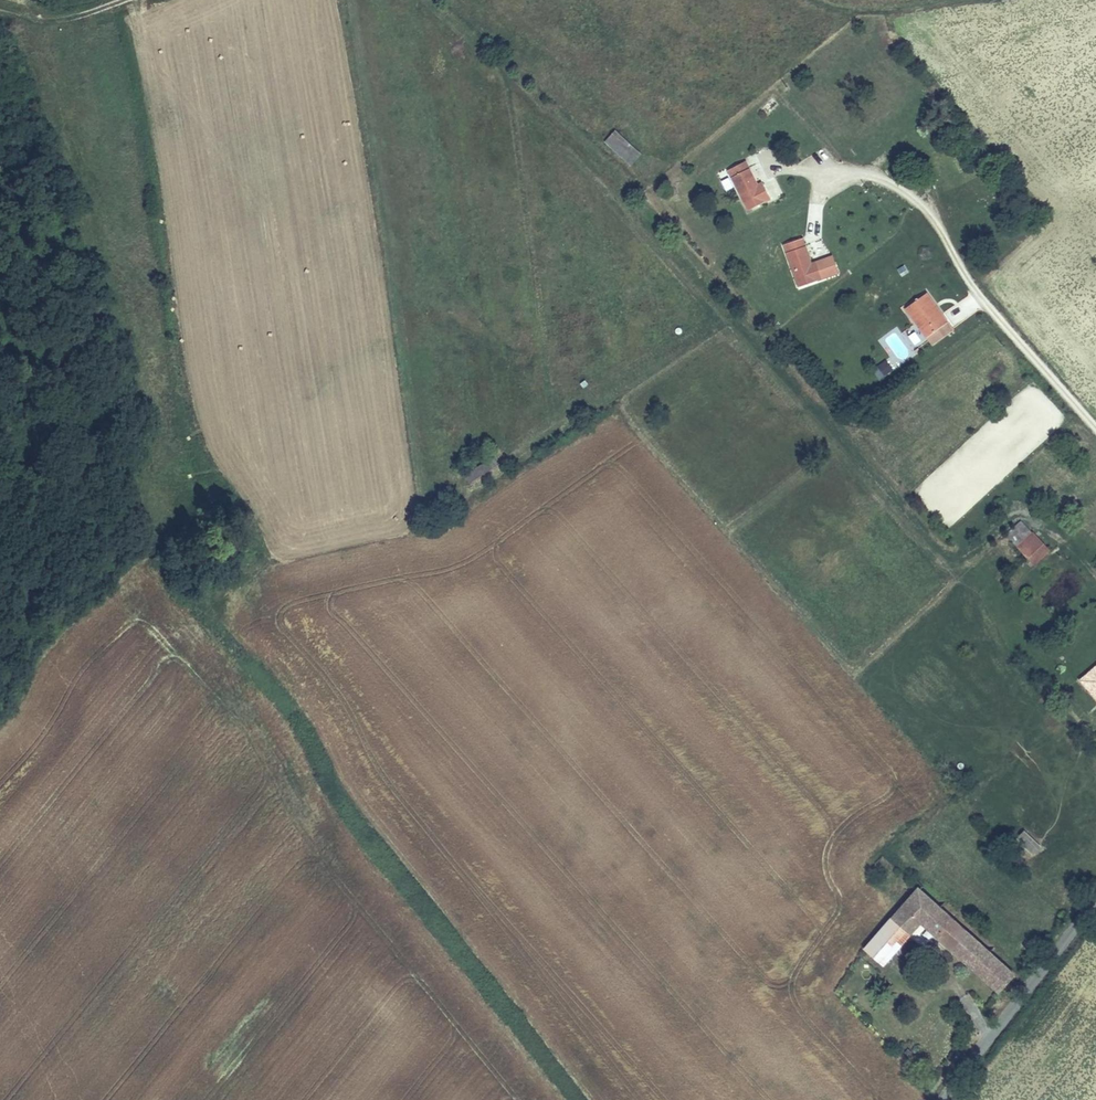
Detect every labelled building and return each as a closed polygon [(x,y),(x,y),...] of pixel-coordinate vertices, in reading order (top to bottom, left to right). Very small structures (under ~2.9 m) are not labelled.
[(774,98),(763,109),(769,115),(780,104),(774,98)] [(642,155),(616,133),(608,142),(633,164),(642,155)] [(749,210),(773,199),(767,184),(761,186),(749,161),(731,170),(749,210)] [(816,265),(808,239),(787,245),(800,287),(827,278),(822,264),(816,265)] [(907,308),(929,335),(949,319),(944,313),(942,315),(935,308),(937,304),(929,292),(907,308)] [(949,319),(929,335),(936,344),(957,328),(949,319)] [(879,365),(884,376),(892,372),(888,361),(879,365)] [(1024,552),(1037,538),(1020,520),(1007,533),(1024,552)] [(1045,546),(1037,538),(1024,552),(1030,560),(1045,546)] [(919,886),(888,923),(907,941),(925,923),(1001,993),(1015,977),(919,886)] [(907,941),(888,923),(864,951),(881,966),(907,941)]
